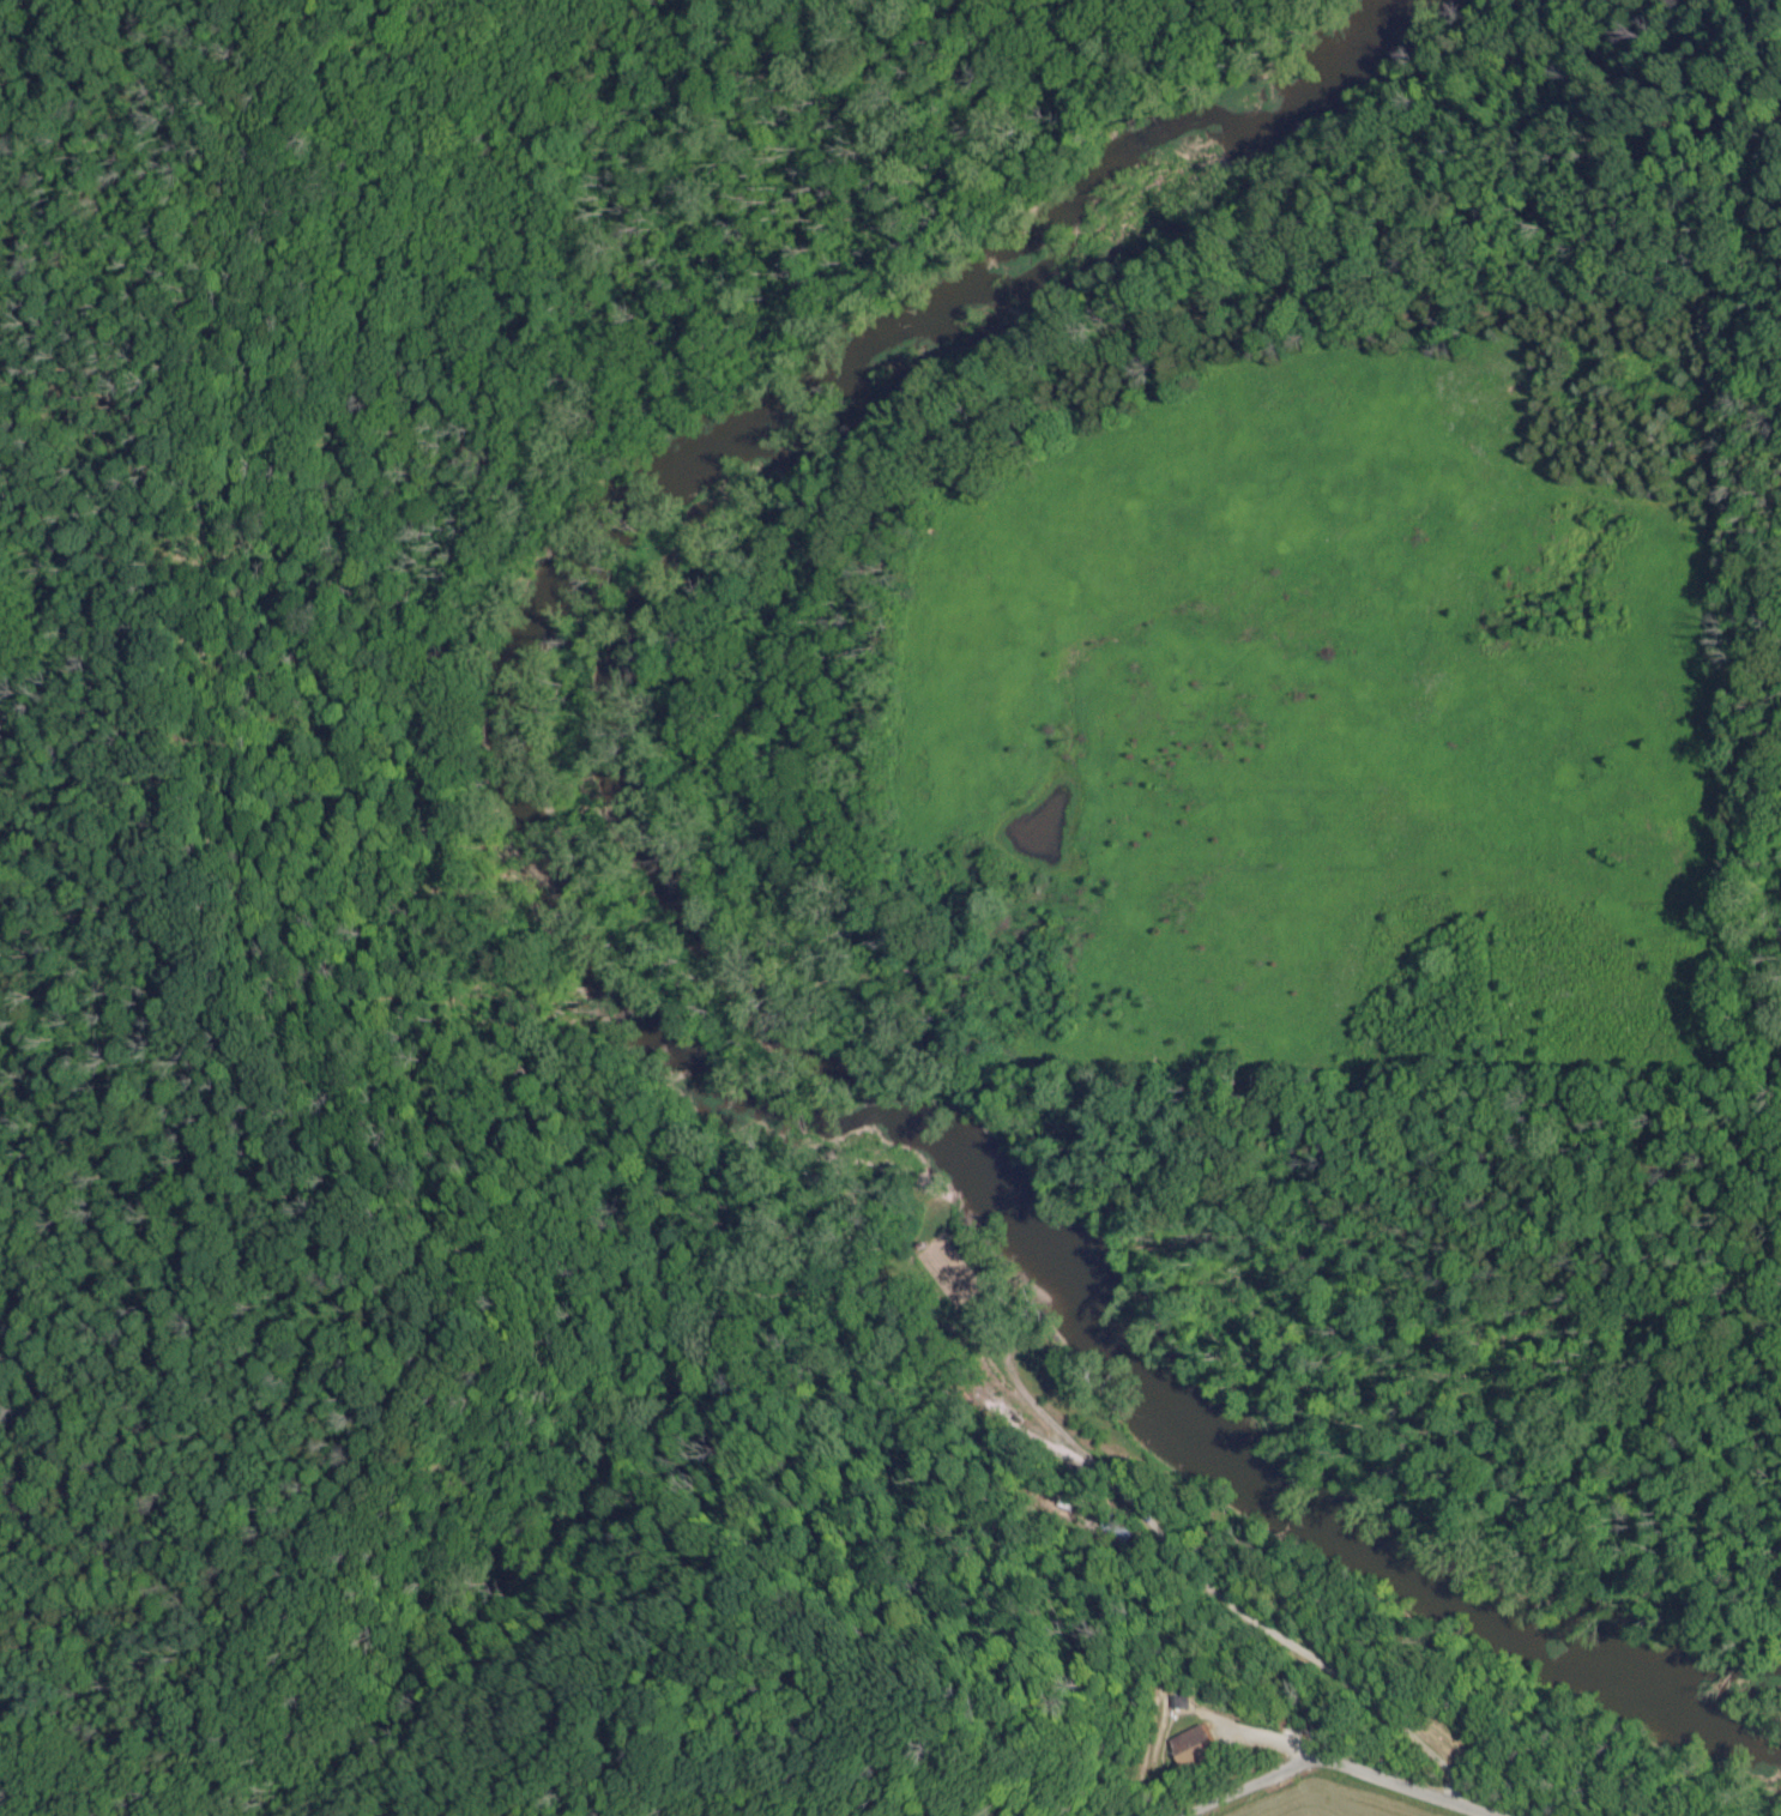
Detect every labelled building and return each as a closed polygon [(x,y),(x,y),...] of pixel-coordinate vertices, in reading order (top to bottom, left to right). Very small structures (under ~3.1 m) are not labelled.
[(1172,1738),(1178,1755),(1214,1742),(1208,1725),(1172,1738)]
